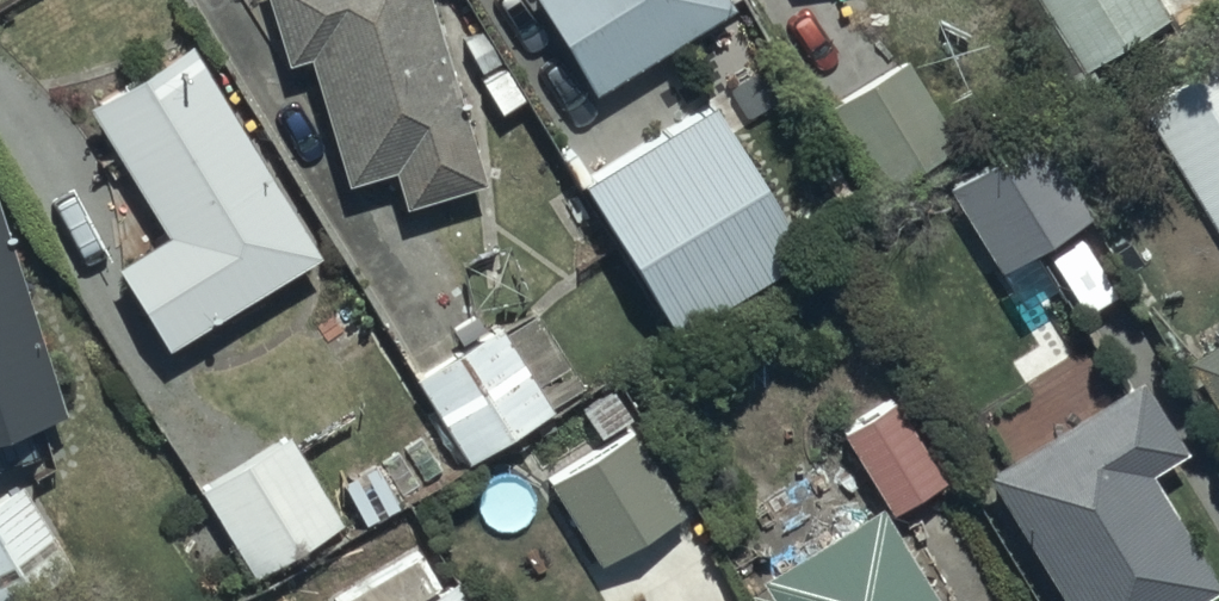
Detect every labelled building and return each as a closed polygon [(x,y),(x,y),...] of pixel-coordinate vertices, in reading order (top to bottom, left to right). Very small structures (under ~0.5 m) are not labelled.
[(268,64),(290,58),(327,189),(380,174),(390,209),(474,185),(421,0),(249,0),(268,64)] [(586,93),(718,8),(713,0),(526,0),(586,93)] [(1077,61),(1165,3),(1163,0),(1035,0),(1077,61)] [(308,253),(174,38),(70,103),(151,234),(94,269),(146,353),(308,253)] [(1135,101),(1215,234),(1218,232),(1218,51),(1135,101)] [(889,55),(817,104),(878,193),(950,144),(889,55)] [(719,106),(589,185),(682,336),(812,256),(719,106)] [(1016,147),(936,190),(986,278),(1065,233),(1016,147)] [(49,411),(0,257),(0,427),(49,411)] [(487,325),(405,376),(455,463),(538,415),(487,325)] [(1181,352),(1218,417),(1218,330),(1181,352)] [(971,468),(1050,600),(1196,600),(1211,592),(1139,470),(1172,451),(1128,377),(971,468)] [(890,394),(828,431),(878,515),(940,479),(890,394)] [(269,426),(186,484),(250,581),(334,526),(269,426)] [(613,428),(530,480),(586,569),(669,518),(613,428)] [(0,490),(0,600),(60,600),(71,595),(7,486),(0,490)] [(748,587),(756,600),(922,600),(864,508),(748,587)] [(403,600),(453,600),(441,579),(403,600)]
